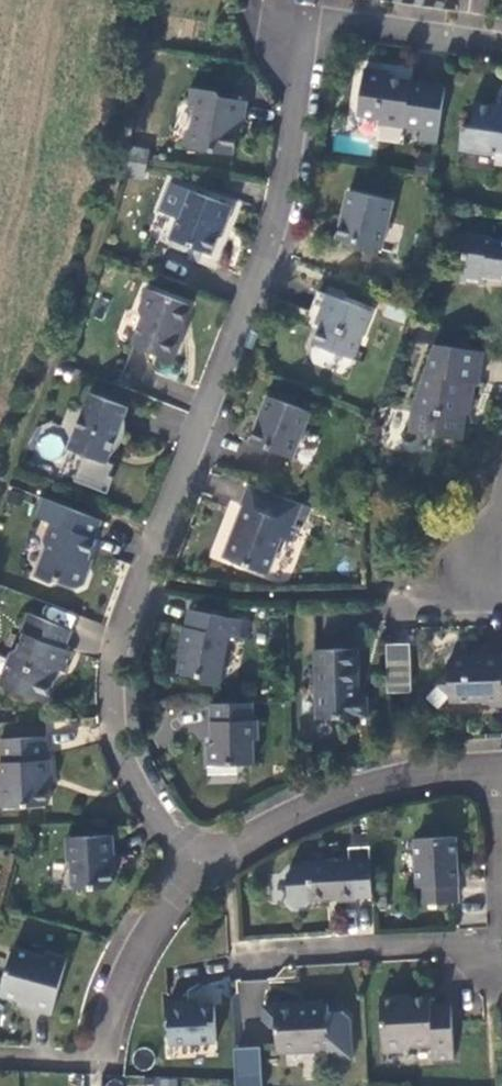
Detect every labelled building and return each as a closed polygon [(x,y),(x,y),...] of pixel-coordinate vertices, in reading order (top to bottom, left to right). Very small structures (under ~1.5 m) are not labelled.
[(380,123),(423,129),(421,140),(438,142),(446,86),(388,77),(388,72),(365,69),(359,114),(381,117),(380,123)] [(189,148),(235,155),(241,119),(246,120),(249,102),(220,97),(216,92),(192,88),(190,104),(196,105),(193,127),(188,130),(186,143),(189,148)] [(476,103),(473,122),(464,125),(460,148),(497,154),(496,162),(501,163),(501,107),(476,103)] [(130,147),(127,161),(146,164),(149,150),(130,147)] [(436,158),(418,156),(416,174),(433,176),(436,158)] [(125,175),(144,178),(146,164),(127,161),(125,175)] [(172,183),(161,210),(180,217),(172,238),(211,253),(222,224),(226,226),(234,206),(172,183)] [(393,201),(350,190),(338,239),(381,250),(393,201)] [(461,282),(485,285),(486,277),(501,279),(501,240),(492,238),(492,236),(468,232),(461,282)] [(183,338),(180,336),(192,305),(149,289),(141,311),(144,318),(134,344),(175,360),(183,338)] [(310,312),(320,316),(329,294),(319,290),(310,312)] [(354,358),(372,311),(329,294),(320,316),(325,318),(315,343),(354,358)] [(485,352),(436,345),(416,400),(411,432),(464,440),(468,413),(460,412),(462,404),(469,405),(473,405),(477,382),(481,383),(485,352)] [(108,463),(129,408),(91,393),(69,448),(108,463)] [(311,411),(269,395),(252,442),(293,458),(311,411)] [(469,405),(462,404),(460,412),(468,413),(469,405)] [(260,469),(267,453),(244,443),(237,459),(260,469)] [(300,525),(296,523),(303,503),(250,482),(241,504),(244,505),(237,524),(239,525),(227,557),(269,574),(283,537),(293,541),(300,525)] [(102,519),(43,497),(36,516),(52,522),(45,540),(47,546),(36,575),(52,581),(58,579),(78,586),(84,584),(88,573),(85,568),(96,538),(95,537),(102,519)] [(230,636),(238,637),(241,619),(190,609),(186,627),(184,627),(180,648),(183,648),(179,673),(200,677),(205,683),(221,686),(230,636)] [(73,630),(29,613),(21,632),(26,634),(21,647),(14,651),(1,685),(46,702),(59,668),(65,671),(73,651),(66,648),(73,630)] [(386,641),(385,692),(410,693),(411,642),(386,641)] [(369,695),(361,695),(360,648),(316,650),(318,718),(370,717),(369,695)] [(440,683),(451,694),(451,701),(482,700),(487,705),(501,705),(501,653),(484,653),(484,659),(473,659),(468,655),(454,655),(450,660),(450,672),(440,683)] [(259,720),(254,720),(253,702),(211,703),(212,746),(207,746),(207,765),(255,764),(255,740),(259,740),(259,720)] [(46,737),(1,739),(2,762),(1,762),(4,807),(48,805),(47,779),(52,779),(51,759),(47,759),(46,737)] [(113,857),(115,857),(114,835),(67,837),(68,861),(71,861),(73,884),(78,889),(109,887),(114,882),(113,857)] [(417,839),(420,904),(459,902),(458,884),(459,884),(456,837),(417,839)] [(357,900),(357,897),(374,896),(372,860),(309,864),(309,867),(294,868),(288,874),(290,902),(295,907),(309,906),(313,901),(313,899),(339,898),(339,901),(357,900)] [(339,912),(337,929),(355,932),(357,914),(339,912)] [(35,1003),(34,1008),(53,1013),(68,957),(47,952),(45,957),(14,948),(2,994),(35,1003)] [(455,1059),(452,1004),(432,1005),(431,997),(401,999),(401,996),(382,997),(385,1052),(407,1051),(412,1045),(433,1044),(433,1060),(455,1059)] [(169,1002),(171,1043),(218,1040),(216,1005),(200,1006),(200,1000),(169,1002)] [(299,1006),(299,1004),(276,1005),(276,1006),(277,1026),(278,1045),(284,1050),(329,1048),(330,1052),(330,1057),(352,1056),(350,1016),(344,1011),(329,1012),(329,1004),(299,1006)] [(277,1026),(276,1006),(265,1006),(266,1022),(271,1027),(277,1026)] [(237,1048),(239,1085),(263,1085),(260,1048),(237,1048)] [(176,1078),(155,1078),(155,1085),(176,1085),(176,1078)]
